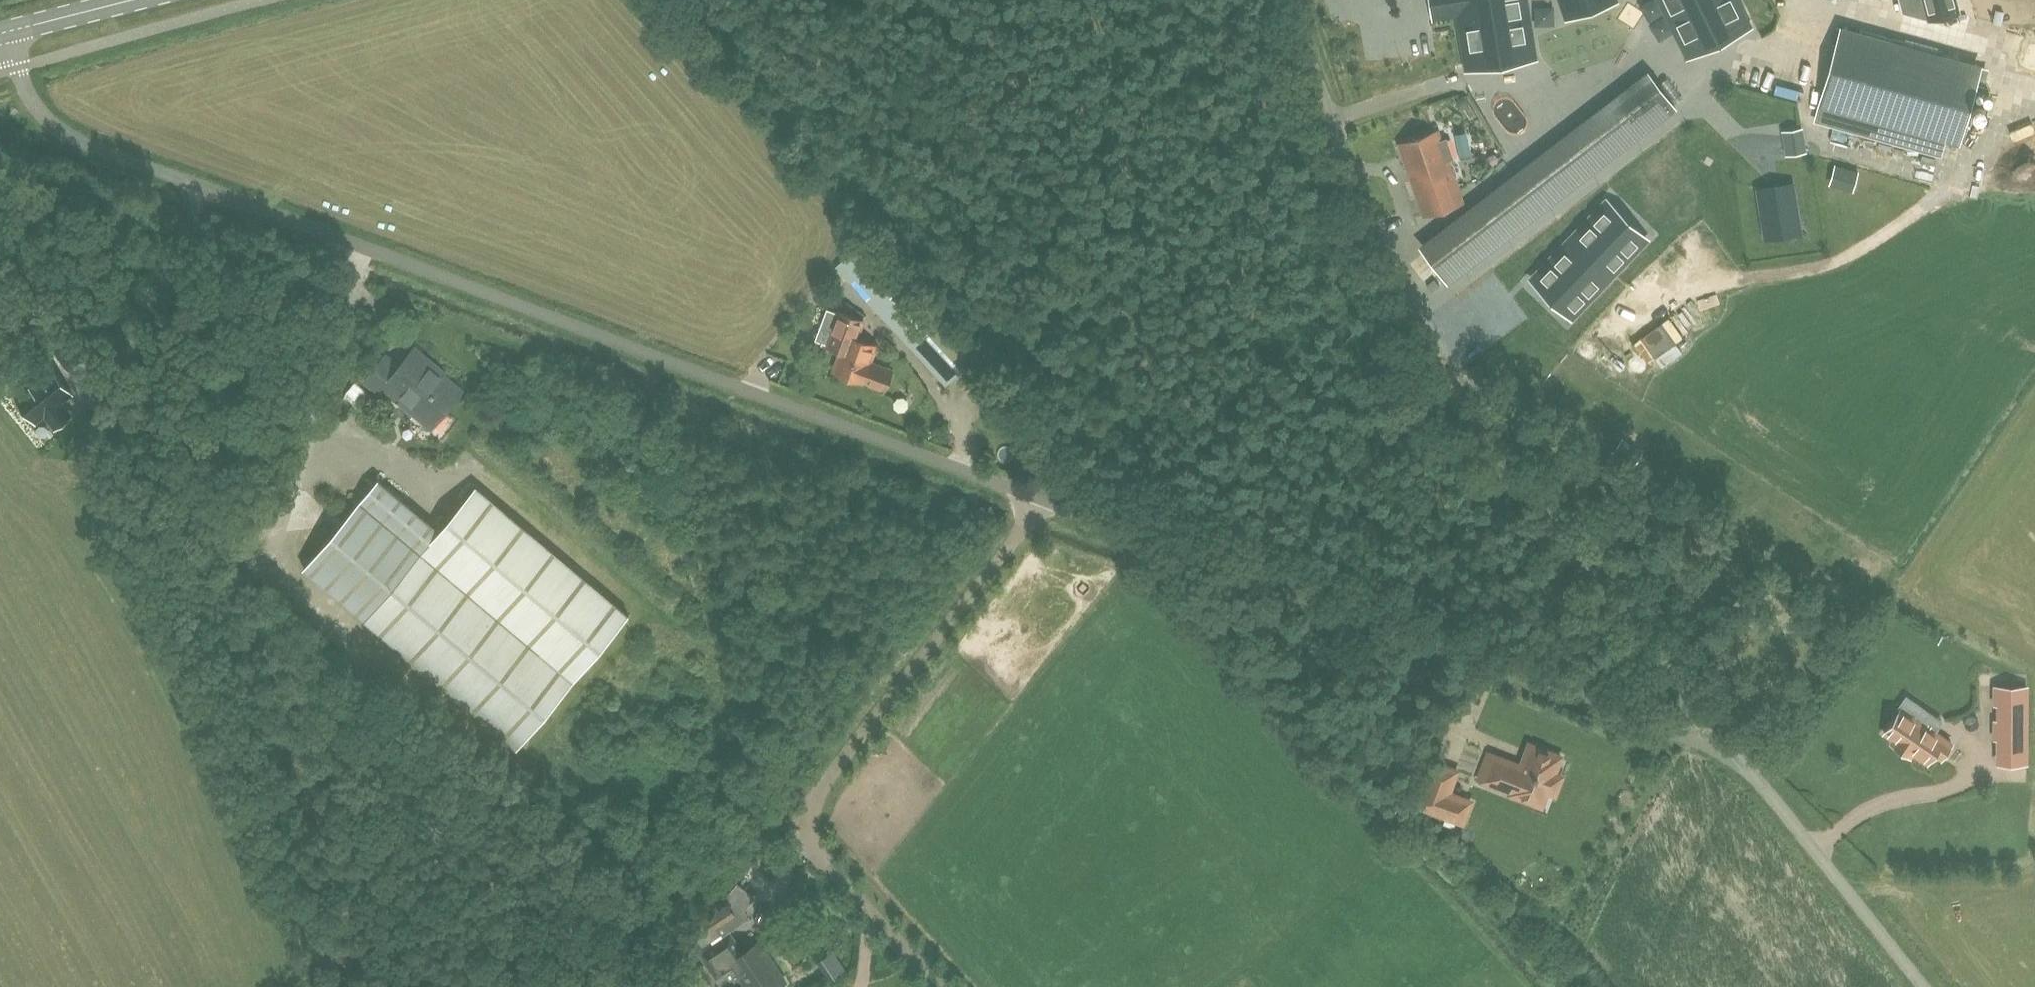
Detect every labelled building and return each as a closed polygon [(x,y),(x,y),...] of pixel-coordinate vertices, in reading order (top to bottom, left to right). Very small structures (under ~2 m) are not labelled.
[(1469,66),(1532,56),(1523,0),(1458,0),(1469,66)] [(1566,16),(1612,0),(1561,0),(1566,16)] [(1747,26),(1734,0),(1663,0),(1690,54),(1747,26)] [(1928,19),(1959,11),(1956,0),(1923,0),(1928,19)] [(1958,142),(1980,60),(1838,22),(1816,105),(1958,142)] [(1474,277),(1510,267),(1668,142),(1663,125),(1683,110),(1679,97),(1646,54),(1639,56),(1608,81),(1589,86),(1597,96),(1599,103),(1587,107),(1583,96),(1582,97),(1564,102),(1541,120),(1548,130),(1559,126),(1563,138),(1537,157),(1541,170),(1534,172),(1537,183),(1437,261),(1458,286),(1467,279),(1474,277)] [(1784,152),(1804,149),(1801,125),(1781,128),(1784,152)] [(1440,130),(1399,143),(1424,215),(1465,201),(1450,160),(1455,158),(1448,138),(1443,139),(1440,130)] [(1785,222),(1797,220),(1792,184),(1759,189),(1766,237),(1787,233),(1785,222)] [(1596,261),(1609,274),(1645,237),(1608,201),(1533,280),(1570,315),(1606,278),(1592,265),(1596,261)] [(837,266),(947,386),(978,358),(867,238),(837,266)] [(863,381),(864,381),(886,389),(893,371),(871,362),(877,346),(856,338),(863,320),(839,311),(839,313),(828,309),(822,326),(833,330),(827,345),(842,350),(835,371),(863,381)] [(74,354),(63,339),(51,348),(62,362),(74,354)] [(397,371),(384,360),(388,356),(387,355),(366,381),(383,395),(387,389),(432,426),(463,390),(444,374),(445,371),(416,347),(397,371)] [(51,367),(15,395),(35,421),(45,413),(56,427),(70,415),(60,401),(71,392),(51,367)] [(1003,415),(1015,403),(1007,394),(994,405),(1003,415)] [(438,530),(378,479),(304,567),(518,747),(628,615),(475,486),(438,530)] [(1995,738),(1999,738),(2027,738),(2027,686),(1995,686),(1995,705),(1998,705),(1998,720),(1995,720),(1995,738)] [(1915,717),(1922,707),(1906,696),(1899,707),(1901,709),(1885,733),(1894,739),(1891,743),(1911,756),(1913,753),(1927,762),(1933,753),(1941,758),(1952,742),(1915,717)] [(1542,806),(1548,791),(1555,793),(1562,776),(1555,773),(1561,756),(1529,744),(1521,765),(1489,753),(1479,779),(1511,791),(1510,793),(1542,806)] [(1412,802),(1458,820),(1466,799),(1420,782),(1412,802)] [(708,949),(717,962),(727,956),(747,986),(777,986),(786,981),(759,941),(743,952),(731,933),(724,925),(738,916),(729,902),(701,921),(703,922),(692,937),(699,952),(706,947),(708,949)] [(842,979),(855,970),(842,952),(829,961),(842,979)]
